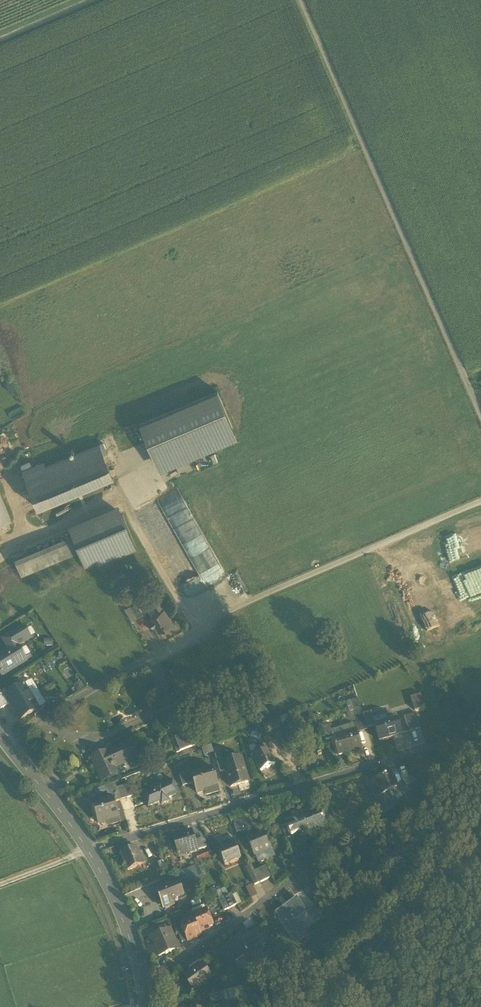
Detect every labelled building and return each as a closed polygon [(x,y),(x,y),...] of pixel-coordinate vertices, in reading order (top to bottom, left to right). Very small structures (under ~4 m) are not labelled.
[(139,423),(155,460),(232,429),(217,392),(139,423)] [(29,438),(41,468),(66,458),(53,428),(29,438)] [(237,440),(232,429),(155,460),(159,472),(237,440)] [(66,458),(45,466),(47,470),(26,479),(38,508),(113,478),(99,444),(66,458)] [(20,465),(23,471),(32,467),(30,461),(20,465)] [(23,471),(26,479),(47,470),(45,466),(44,462),(32,467),(23,471)] [(11,520),(0,494),(0,525),(11,520)] [(154,498),(142,504),(146,512),(140,515),(146,526),(163,518),(154,498)] [(68,524),(72,534),(122,513),(118,503),(68,524)] [(79,550),(84,563),(97,558),(98,562),(136,546),(122,513),(72,534),(79,550)] [(14,558),(21,574),(79,550),(72,534),(14,558)] [(436,642),(450,637),(419,565),(406,571),(436,642)] [(152,603),(157,612),(163,608),(157,597),(151,600),(152,603)] [(157,612),(152,603),(146,607),(151,615),(157,612)] [(138,604),(132,607),(137,616),(143,613),(138,604)] [(131,620),(137,616),(132,607),(131,605),(125,609),(131,620)] [(155,624),(159,631),(173,623),(164,608),(163,608),(157,612),(151,615),(150,616),(152,619),(149,621),(152,626),(155,624)] [(0,657),(0,674),(2,677),(27,662),(24,658),(20,651),(18,647),(31,639),(30,637),(26,631),(24,627),(3,640),(10,651),(0,657)] [(31,627),(26,631),(30,637),(35,634),(31,627)] [(26,647),(20,651),(24,658),(30,654),(26,647)] [(62,653),(58,652),(55,655),(56,659),(61,660),(64,657),(62,653)] [(32,681),(24,686),(39,710),(46,705),(32,681)] [(81,683),(74,687),(77,693),(84,688),(81,683)] [(20,721),(39,710),(24,686),(22,687),(21,685),(19,684),(14,687),(14,689),(15,691),(10,694),(5,697),(10,704),(20,721)] [(10,704),(5,697),(10,694),(7,689),(0,693),(0,710),(10,704)] [(61,693),(56,696),(60,702),(64,700),(61,693)] [(422,694),(412,696),(414,710),(424,708),(422,694)] [(350,701),(353,710),(360,708),(357,698),(350,701)] [(353,724),(355,724),(357,724),(353,710),(350,701),(346,702),(353,724)] [(357,724),(364,721),(363,716),(360,708),(353,710),(357,724)] [(367,729),(374,727),(375,727),(373,719),(371,713),(363,716),(364,721),(367,729)] [(289,714),(279,718),(282,725),(292,721),(289,714)] [(404,717),(409,732),(421,729),(416,714),(404,717)] [(374,727),(379,742),(402,735),(397,720),(387,723),(386,719),(385,715),(373,719),(375,727),(374,727)] [(268,724),(271,731),(280,726),(277,720),(268,724)] [(357,730),(358,735),(367,732),(367,729),(364,721),(357,724),(355,724),(357,730)] [(266,733),(271,731),(268,724),(263,726),(266,733)] [(333,737),(357,730),(355,724),(353,724),(331,731),(333,737)] [(332,738),(333,737),(331,731),(330,728),(321,731),(326,742),(333,740),(332,738)] [(333,740),(338,756),(348,753),(347,750),(361,745),(358,735),(357,730),(333,737),(332,738),(333,740)] [(175,738),(180,752),(196,746),(191,732),(175,738)] [(292,735),(287,738),(289,743),(291,747),(296,744),(292,735)] [(280,739),(283,746),(289,743),(287,738),(286,736),(280,739)] [(130,744),(108,754),(114,769),(115,768),(113,763),(121,760),(123,765),(137,758),(130,744)] [(296,744),(291,747),(295,757),(301,754),(296,744)] [(202,749),(204,757),(214,753),(212,745),(202,749)] [(275,766),(268,751),(267,751),(261,754),(254,757),(261,772),(275,766)] [(117,775),(114,769),(108,754),(93,760),(102,781),(117,775)] [(215,756),(220,773),(226,772),(221,754),(215,756)] [(227,773),(231,788),(248,783),(241,759),(227,764),(229,773),(227,773)] [(113,763),(115,768),(123,765),(121,760),(113,763)] [(407,771),(411,778),(412,778),(420,774),(416,766),(407,771)] [(197,794),(206,792),(218,788),(212,769),(192,775),(191,775),(194,784),(197,794)] [(191,772),(185,774),(188,786),(194,784),(191,775),(192,775),(191,772)] [(183,787),(188,786),(185,774),(179,776),(183,787)] [(370,784),(377,798),(389,793),(396,790),(397,789),(391,775),(370,784)] [(407,787),(415,783),(412,778),(411,778),(403,782),(406,787),(407,787)] [(173,782),(162,787),(168,799),(179,794),(173,782)] [(107,795),(109,800),(114,799),(115,803),(120,801),(116,788),(115,784),(105,788),(107,795)] [(116,788),(120,801),(134,797),(129,784),(116,788)] [(169,802),(168,799),(162,787),(161,785),(152,789),(153,792),(144,797),(149,808),(161,803),(162,805),(169,802)] [(403,794),(406,798),(417,791),(413,786),(409,790),(403,794)] [(97,798),(107,795),(105,788),(96,791),(97,798)] [(392,800),(394,803),(400,800),(396,790),(389,793),(392,800)] [(90,800),(97,798),(96,791),(89,794),(90,800)] [(377,798),(380,805),(392,800),(389,793),(377,798)] [(95,814),(98,824),(105,822),(108,822),(107,820),(119,816),(115,803),(114,799),(109,800),(93,805),(95,814)] [(394,803),(392,800),(380,805),(384,816),(388,813),(396,808),(394,803)] [(318,810),(303,816),(309,830),(324,824),(318,810)] [(108,822),(105,822),(107,827),(121,822),(119,816),(107,820),(108,822)] [(294,837),(309,830),(303,816),(288,823),(288,824),(293,835),(294,837)] [(240,820),(243,828),(252,825),(251,820),(250,817),(240,820)] [(234,822),(237,832),(244,830),(243,828),(240,820),(234,822)] [(284,826),(288,837),(293,835),(288,824),(284,826)] [(173,838),(178,855),(190,852),(190,853),(197,850),(195,841),(192,832),(173,838)] [(328,841),(335,851),(346,843),(340,832),(328,841)] [(249,839),(255,853),(270,847),(264,833),(249,839)] [(195,841),(197,850),(207,848),(204,838),(195,841)] [(220,851),(225,865),(241,858),(235,845),(233,839),(222,843),(224,849),(220,851)] [(274,856),(270,847),(255,853),(259,862),(274,856)] [(121,854),(128,871),(143,865),(136,848),(121,854)] [(196,858),(199,864),(215,858),(212,851),(196,858)] [(246,868),(250,874),(255,872),(252,865),(246,868)] [(178,881),(180,886),(201,877),(196,866),(175,874),(178,881)] [(265,867),(255,872),(260,882),(270,877),(265,867)] [(255,885),(260,882),(255,872),(250,874),(255,885)] [(156,890),(164,910),(176,905),(174,902),(185,898),(180,886),(178,881),(156,890)] [(246,887),(251,898),(257,895),(252,884),(246,887)] [(216,892),(219,899),(229,895),(226,888),(216,892)] [(233,895),(237,904),(242,902),(237,893),(233,895)] [(232,894),(229,895),(219,899),(224,911),(229,908),(237,904),(233,895),(232,894)] [(276,913),(297,943),(307,936),(299,924),(300,924),(298,921),(297,919),(303,915),(307,912),(296,897),(289,903),(288,902),(283,906),(283,907),(276,913)] [(191,911),(193,916),(203,912),(201,906),(191,911)] [(309,910),(317,921),(322,917),(315,907),(309,910)] [(307,912),(303,915),(305,917),(307,920),(302,923),(306,929),(307,928),(312,924),(317,921),(309,910),(307,912)] [(193,916),(194,919),(200,933),(206,931),(205,929),(213,926),(206,911),(203,912),(193,916)] [(312,924),(315,928),(326,920),(323,916),(322,917),(317,921),(312,924)] [(201,935),(200,933),(194,919),(191,921),(187,919),(183,920),(181,925),(183,930),(187,941),(188,942),(194,939),(194,938),(201,935)] [(218,952),(228,966),(246,953),(252,961),(272,946),(256,924),(255,925),(258,929),(245,938),(242,934),(218,952)] [(258,929),(255,925),(242,934),(245,938),(258,929)] [(177,932),(182,943),(187,941),(183,930),(177,932)] [(154,947),(158,957),(165,954),(165,955),(171,953),(171,952),(177,949),(170,931),(163,933),(162,931),(157,934),(157,936),(151,938),(154,947)] [(159,958),(158,957),(154,947),(146,950),(151,961),(159,958)] [(186,965),(191,973),(201,966),(196,958),(186,965)] [(185,978),(194,990),(210,978),(201,966),(191,973),(185,978)] [(216,979),(211,982),(215,988),(220,985),(216,979)] [(210,996),(212,1003),(226,1000),(243,996),(242,989),(225,992),(210,996)]
